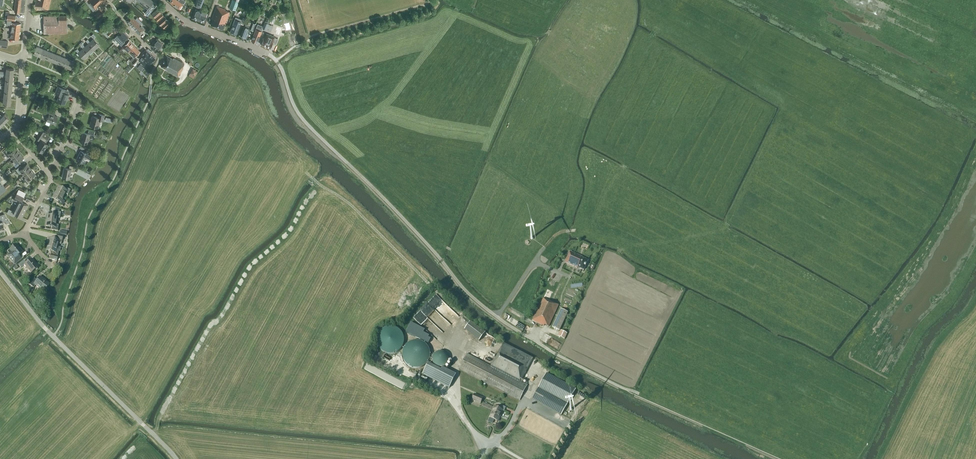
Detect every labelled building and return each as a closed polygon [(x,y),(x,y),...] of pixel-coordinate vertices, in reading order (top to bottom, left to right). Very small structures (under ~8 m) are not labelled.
[(25,0),(15,0),(14,11),(23,12),(25,0)] [(35,5),(48,9),(50,0),(36,0),(35,5)] [(89,6),(93,11),(96,8),(97,10),(98,9),(100,11),(95,14),(98,18),(106,11),(104,8),(102,7),(102,6),(100,4),(105,0),(87,0),(86,1),(85,1),(89,6)] [(152,0),(137,0),(148,9),(145,13),(148,15),(155,6),(152,4),(154,2),(152,0)] [(177,0),(169,0),(168,1),(179,9),(183,4),(177,0)] [(239,1),(235,0),(232,0),(229,8),(235,10),(239,1)] [(226,10),(226,9),(217,6),(212,19),(213,19),(211,25),(222,29),(226,20),(226,21),(230,12),(226,10)] [(152,14),(155,18),(161,12),(158,9),(152,14)] [(204,22),(207,15),(201,13),(201,11),(195,9),(192,18),(204,22)] [(162,13),(155,18),(158,21),(164,16),(162,13)] [(67,33),(67,15),(44,16),(44,33),(67,33)] [(126,20),(130,24),(135,19),(131,15),(126,20)] [(164,16),(158,21),(161,25),(167,19),(164,16)] [(242,17),(242,19),(235,17),(233,25),(230,32),(236,34),(239,27),(240,23),(243,24),(246,18),(242,17)] [(136,29),(141,24),(139,22),(140,21),(137,18),(135,19),(130,24),(136,29)] [(11,28),(20,29),(21,23),(11,22),(11,21),(7,20),(7,24),(12,25),(11,28)] [(120,29),(116,24),(112,20),(106,25),(109,28),(105,31),(105,30),(103,32),(107,37),(113,32),(115,34),(120,29)] [(167,30),(172,25),(168,20),(162,25),(164,28),(165,27),(167,30)] [(245,26),(244,26),(240,36),(246,38),(250,29),(253,30),(256,23),(252,22),(251,26),(246,24),(245,26)] [(145,29),(141,24),(136,29),(140,34),(145,29)] [(258,24),(251,40),(257,42),(262,29),(261,29),(262,26),(258,24)] [(19,35),(20,29),(11,28),(11,34),(12,34),(11,38),(17,39),(17,35),(19,35)] [(128,36),(122,30),(117,34),(115,36),(112,39),(114,41),(116,39),(121,44),(125,41),(124,40),(128,36)] [(266,33),(262,44),(270,48),(272,42),(276,44),(278,39),(274,37),(275,36),(266,33)] [(88,43),(94,49),(99,45),(94,38),(90,42),(87,39),(86,41),(88,43)] [(155,40),(151,45),(158,51),(162,46),(163,45),(156,39),(155,40)] [(140,51),(135,46),(129,40),(124,45),(125,45),(123,46),(125,48),(124,49),(126,51),(127,50),(134,57),(140,51)] [(83,48),(89,54),(94,49),(88,43),(85,46),(82,44),(81,45),(83,48)] [(33,54),(40,57),(43,49),(37,46),(33,54)] [(84,59),(89,54),(83,48),(80,51),(77,49),(76,50),(78,53),(84,59)] [(40,57),(46,59),(50,51),(43,49),(40,57)] [(148,58),(152,54),(146,49),(139,57),(138,58),(142,61),(143,60),(144,61),(147,57),(148,58)] [(46,59),(53,62),(56,54),(50,51),(46,59)] [(53,62),(59,65),(62,57),(56,54),(53,62)] [(142,61),(141,62),(144,66),(146,63),(149,65),(155,58),(152,54),(148,58),(147,57),(144,61),(143,60),(142,61)] [(173,59),(167,55),(164,59),(163,62),(161,66),(166,69),(166,70),(178,76),(183,68),(182,68),(184,64),(174,58),(173,59)] [(59,65),(66,67),(69,59),(62,57),(59,65)] [(69,59),(66,67),(72,70),(75,62),(69,59)] [(189,74),(194,77),(198,69),(193,66),(189,74)] [(66,89),(58,86),(55,93),(60,95),(57,101),(65,103),(67,97),(68,98),(69,95),(64,93),(65,90),(66,89)] [(56,113),(51,111),(46,109),(44,114),(48,116),(47,121),(55,124),(58,117),(55,115),(56,113)] [(105,115),(98,113),(98,117),(92,115),(90,125),(98,127),(100,120),(103,120),(105,115)] [(0,118),(0,119),(2,121),(4,123),(9,118),(5,114),(2,116),(0,114),(0,118)] [(36,148),(42,152),(47,144),(46,142),(50,135),(41,130),(36,138),(41,141),(36,148)] [(88,133),(83,132),(80,142),(88,144),(90,136),(93,137),(95,132),(89,130),(88,133)] [(12,158),(19,152),(15,147),(11,151),(7,147),(3,151),(8,157),(10,156),(12,158)] [(80,150),(76,160),(83,163),(86,156),(92,159),(95,154),(86,150),(85,153),(80,150)] [(24,157),(19,152),(12,158),(14,161),(12,163),(16,167),(21,163),(19,161),(24,157)] [(24,175),(31,169),(27,164),(22,168),(21,166),(16,169),(19,174),(21,172),(24,175)] [(76,166),(70,165),(69,168),(64,167),(62,177),(69,179),(71,171),(75,172),(76,166)] [(35,174),(31,169),(24,175),(26,178),(24,179),(27,184),(32,180),(30,178),(35,174)] [(6,188),(12,183),(10,182),(4,186),(0,181),(0,193),(6,188)] [(55,193),(64,197),(66,194),(68,195),(71,190),(65,187),(64,190),(58,187),(55,193)] [(16,207),(25,211),(28,205),(21,201),(24,196),(17,193),(14,199),(18,202),(16,207)] [(62,200),(64,197),(55,193),(53,198),(58,201),(57,203),(62,206),(65,201),(62,200)] [(22,217),(25,211),(16,207),(14,211),(9,209),(7,213),(14,216),(15,214),(22,217)] [(48,213),(47,220),(56,221),(57,218),(60,218),(60,213),(59,212),(59,209),(55,208),(54,212),(54,214),(48,213)] [(5,229),(3,222),(5,221),(6,223),(10,222),(5,213),(0,215),(0,219),(0,221),(0,231),(5,229)] [(47,220),(46,226),(52,227),(52,230),(58,231),(59,225),(56,225),(56,221),(47,220)] [(48,244),(57,247),(58,243),(61,244),(63,236),(57,234),(56,240),(50,238),(48,244)] [(16,244),(7,251),(7,252),(9,254),(11,252),(14,256),(10,259),(14,264),(15,265),(21,259),(21,258),(18,256),(22,252),(16,245),(16,244)] [(61,248),(57,247),(48,244),(46,250),(52,252),(52,254),(51,254),(50,259),(57,261),(58,256),(59,251),(60,251),(61,248)] [(570,252),(565,262),(577,268),(578,267),(584,270),(588,261),(582,258),(582,257),(570,252)] [(35,264),(31,259),(26,263),(24,261),(19,265),(21,268),(24,265),(31,273),(38,267),(38,266),(36,263),(35,264)] [(43,291),(49,284),(40,277),(37,281),(34,278),(29,284),(34,288),(36,285),(43,291)] [(548,327),(558,305),(549,301),(553,292),(547,290),(541,303),(540,302),(532,320),(544,326),(544,325),(548,327)] [(442,308),(439,311),(449,322),(451,319),(449,317),(451,316),(450,315),(449,316),(447,314),(449,312),(448,312),(450,310),(447,307),(444,310),(442,308)] [(568,312),(561,309),(552,327),(559,331),(568,312)] [(422,323),(435,336),(441,330),(428,317),(422,323)] [(465,330),(479,341),(485,333),(471,322),(465,330)] [(387,354),(389,354),(391,354),(392,354),(394,354),(396,353),(398,352),(399,351),(400,350),(402,348),(403,347),(403,345),(404,343),(404,341),(404,340),(404,338),(403,336),(403,334),(402,333),(401,331),(399,330),(398,329),(396,328),(394,327),(393,327),(391,327),(389,327),(387,327),(385,328),(384,328),(382,329),(381,330),(379,332),(378,333),(377,335),(377,337),(376,339),(376,340),(376,342),(377,344),(377,346),(378,347),(379,349),(381,350),(382,352),(384,353),(385,353),(387,354)] [(567,334),(561,331),(558,337),(564,340),(567,334)] [(413,368),(415,369),(417,369),(418,368),(420,368),(422,367),(424,366),(425,365),(426,364),(428,363),(429,361),(429,359),(430,358),(430,356),(430,354),(430,352),(429,350),(429,349),(428,347),(427,346),(425,344),(424,343),(422,342),(420,342),(419,341),(417,341),(415,341),(413,341),(411,342),(410,343),(408,344),(407,345),(405,346),(404,348),(403,349),(403,351),(402,353),(402,355),(402,357),(403,358),(403,360),(404,362),(405,363),(407,365),(408,366),(410,367),(411,368),(413,368)] [(533,358),(503,343),(499,350),(491,366),(467,354),(459,369),(488,384),(519,400),(526,386),(520,383),(527,370),(533,358)] [(438,352),(437,353),(436,353),(435,354),(434,355),(433,356),(433,357),(432,358),(432,360),(432,361),(433,362),(433,363),(434,365),(434,366),(435,366),(436,367),(438,368),(439,368),(440,368),(441,368),(443,368),(444,367),(445,367),(446,366),(447,365),(448,364),(448,363),(448,361),(449,360),(448,359),(448,358),(448,356),(447,355),(446,354),(445,353),(444,353),(443,352),(442,352),(441,352),(439,352),(438,352)] [(443,372),(428,364),(422,375),(449,388),(453,380),(442,374),(443,372)] [(576,390),(546,373),(538,388),(568,404),(576,390)] [(567,405),(538,388),(532,399),(561,416),(567,405)] [(504,411),(506,407),(499,405),(498,408),(494,407),(490,418),(498,421),(502,410),(504,411)]
